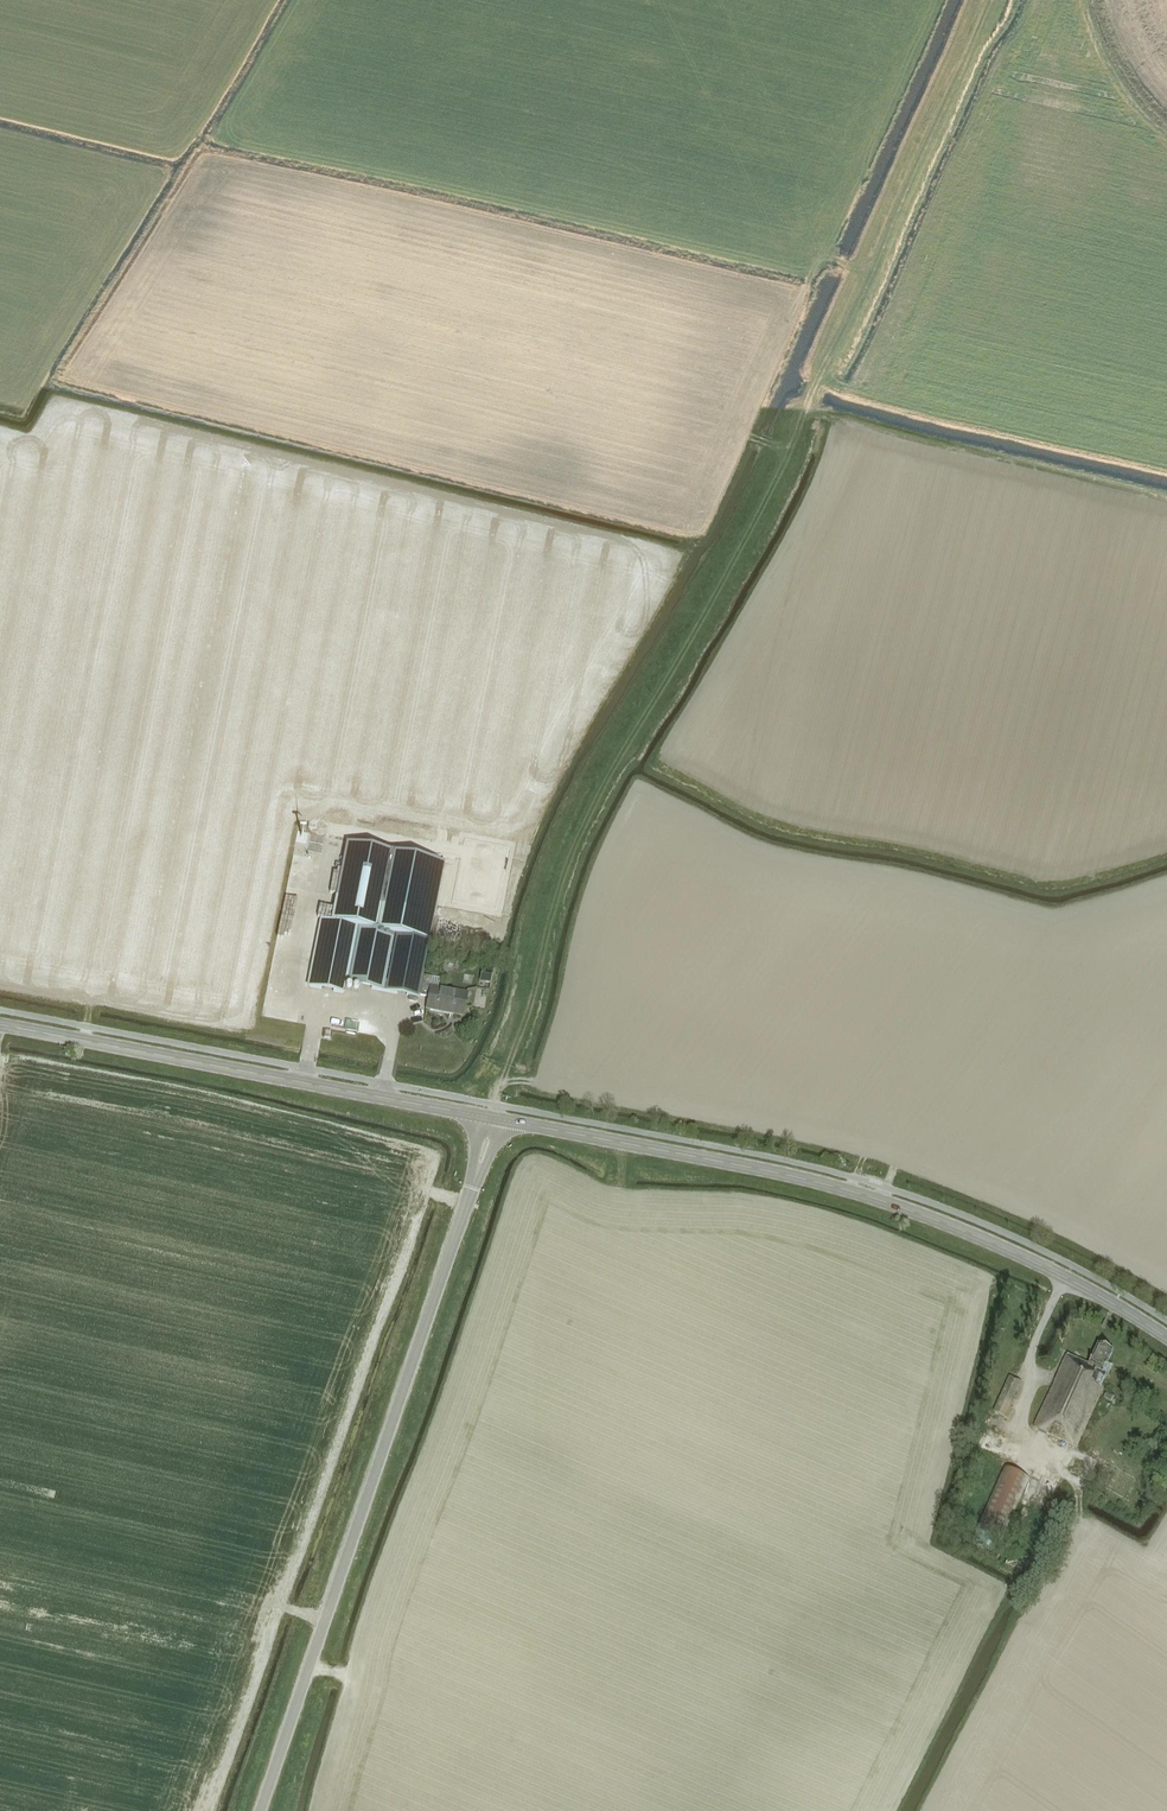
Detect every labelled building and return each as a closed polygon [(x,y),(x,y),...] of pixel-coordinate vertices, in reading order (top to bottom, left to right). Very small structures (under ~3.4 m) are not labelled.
[(514,844),(462,834),(449,904),(500,914),(514,844)] [(423,974),(425,963),(445,861),(346,842),(330,919),(320,918),(308,985),(344,991),(346,983),(409,995),(409,999),(410,1001),(416,1002),(418,1001),(419,994),(429,996),(426,1008),(451,1013),(451,1012),(464,1014),(468,992),(431,985),(433,976),(423,974)] [(349,1028),(362,1028),(363,1018),(349,1018),(349,1028)] [(1112,1349),(1102,1344),(1101,1345),(1099,1344),(1090,1364),(1080,1359),(1082,1353),(1076,1350),(1073,1356),(1067,1354),(1034,1427),(1077,1446),(1104,1387),(1102,1386),(1107,1373),(1109,1374),(1113,1365),(1108,1363),(1114,1351),(1111,1350),(1112,1349)] [(995,1412),(1009,1419),(1013,1408),(1009,1406),(1021,1380),(1011,1376),(995,1412)] [(984,1511),(969,1543),(995,1556),(1030,1477),(1004,1466),(984,1511)]
